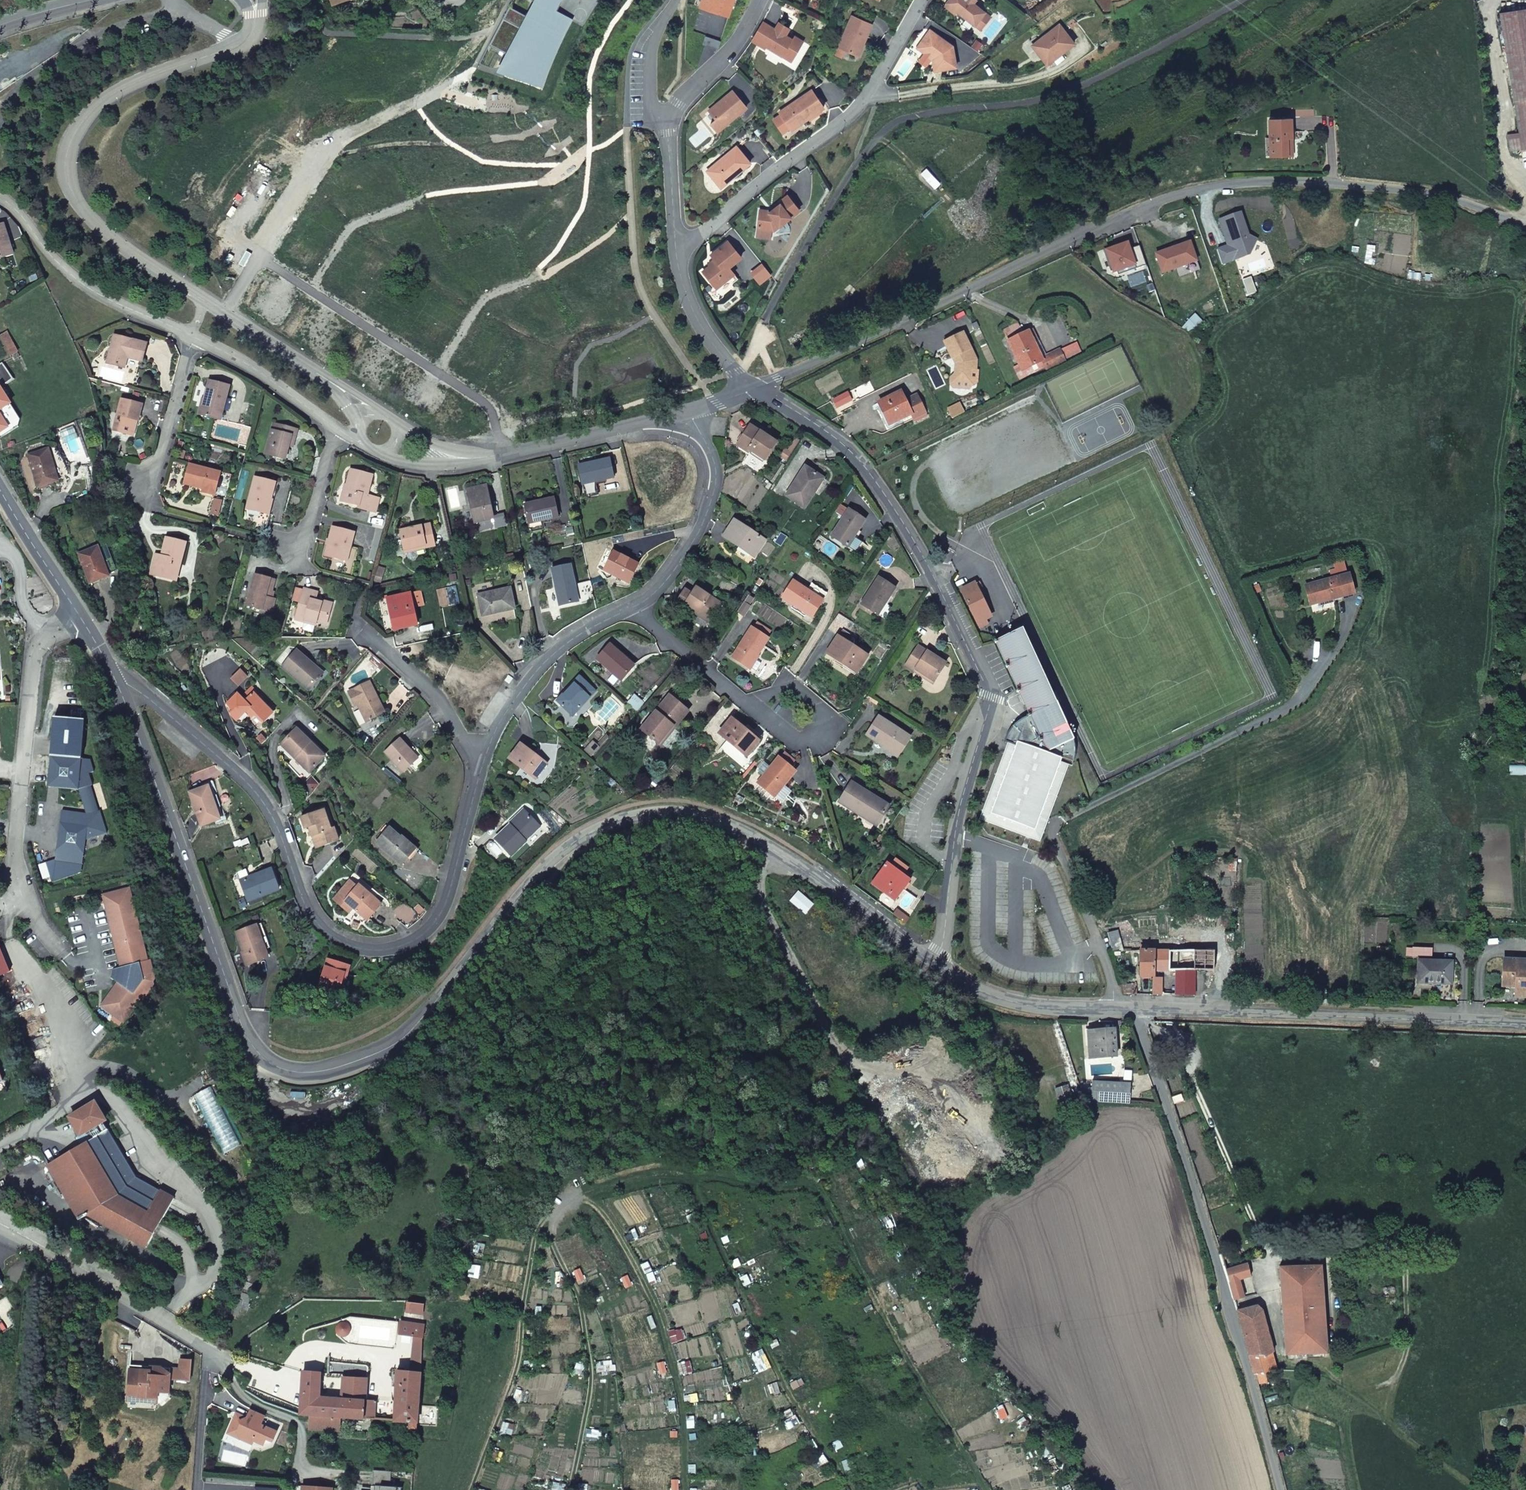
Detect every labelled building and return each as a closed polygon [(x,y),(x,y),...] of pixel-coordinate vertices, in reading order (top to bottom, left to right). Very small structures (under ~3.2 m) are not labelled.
[(536,2),(529,16),(511,7),(491,45),(508,55),(502,67),(509,71),(507,75),(542,86),(557,48),(571,20),(554,11),(558,2),(559,0),(532,0),(536,2)] [(700,7),(729,17),(734,0),(702,0),(700,7)] [(944,6),(955,14),(957,12),(974,26),(985,13),(973,4),(976,0),(949,0),(944,6)] [(1525,97),(1525,9),(1499,14),(1514,99),(1525,97)] [(991,17),(985,13),(974,26),(980,30),(991,17)] [(871,25),(852,16),(838,48),(845,50),(858,56),(871,25)] [(762,22),(751,41),(764,49),(766,47),(791,62),(800,48),(790,42),(792,40),(785,36),(789,29),(779,23),(775,30),(762,22)] [(1059,25),(1032,46),(1047,65),(1074,44),(1059,25)] [(928,33),(917,48),(925,54),(931,53),(935,71),(956,67),(953,46),(943,40),(937,43),(928,33)] [(706,37),(704,45),(718,49),(721,41),(706,37)] [(845,50),(838,48),(835,55),(842,58),(845,50)] [(811,90),(779,113),(791,130),(792,130),(824,108),(811,90)] [(746,108),(732,91),(709,111),(715,119),(710,124),(717,132),(746,108)] [(1509,140),(1511,152),(1525,150),(1525,97),(1514,99),(1519,133),(1520,138),(1509,140)] [(783,135),(791,130),(779,113),(772,119),(783,135)] [(1291,138),(1291,119),(1269,120),(1270,156),(1288,156),(1287,138),(1291,138)] [(714,180),(721,188),(750,164),(736,147),(712,167),(707,171),(714,180)] [(758,229),(774,231),(799,210),(787,196),(778,203),(780,205),(769,213),(768,211),(760,210),(758,229)] [(1241,212),(1218,220),(1226,245),(1217,249),(1222,265),(1249,256),(1258,239),(1249,235),(1241,212)] [(0,228),(0,259),(14,255),(5,227),(0,228)] [(774,231),(758,229),(757,239),(772,241),(774,231)] [(709,267),(703,272),(716,289),(734,274),(729,268),(741,258),(728,241),(711,255),(715,260),(710,264),(709,267)] [(1112,274),(1137,266),(1128,242),(1104,251),(1112,274)] [(1162,273),(1196,261),(1190,242),(1156,254),(1162,273)] [(1257,292),(1251,276),(1242,280),(1248,296),(1257,292)] [(1182,327),(1191,335),(1204,321),(1195,313),(1182,327)] [(1033,329),(1029,331),(1008,341),(1019,364),(1022,371),(1043,361),(1041,358),(1033,340),(1037,338),(1033,329)] [(10,355),(17,351),(7,331),(0,335),(0,336),(10,355)] [(976,360),(963,333),(944,342),(952,358),(954,358),(957,364),(956,364),(955,379),(954,380),(969,381),(970,370),(974,370),(976,370),(976,360)] [(148,344),(116,335),(109,363),(126,368),(129,357),(144,361),(148,344)] [(1046,370),(1066,360),(1060,349),(1041,358),(1043,361),(1045,366),(1045,367),(1046,370)] [(1019,379),(1045,367),(1045,366),(1043,361),(1022,371),(1019,364),(1013,367),(1019,379)] [(954,380),(955,379),(950,379),(950,384),(973,386),(974,370),(970,370),(969,381),(954,380)] [(1011,388),(1019,385),(1016,378),(1008,382),(1011,388)] [(231,385),(210,380),(202,414),(222,420),(231,385)] [(926,413),(917,395),(905,400),(901,392),(878,403),(889,425),(912,415),(914,419),(926,413)] [(847,393),(833,400),(837,408),(852,401),(847,393)] [(144,405),(123,400),(115,430),(133,435),(137,421),(140,421),(144,405)] [(300,431),(276,425),(268,454),(287,459),(293,437),(298,438),(300,431)] [(776,442),(750,425),(737,445),(747,452),(749,449),(765,459),(776,442)] [(796,437),(788,449),(791,452),(799,439),(796,437)] [(54,464),(49,448),(28,454),(38,487),(57,480),(52,464),(54,464)] [(791,452),(788,449),(786,448),(781,455),(783,457),(786,459),(791,452)] [(609,459),(579,465),(583,483),(613,477),(609,459)] [(296,475),(309,478),(313,463),(300,460),(296,475)] [(222,472),(190,464),(185,483),(204,488),(203,492),(216,495),(222,472)] [(820,476),(805,466),(786,495),(804,507),(814,492),(811,490),(820,476)] [(374,474),(352,468),(343,500),(359,504),(359,507),(376,512),(380,497),(368,494),(374,474)] [(275,482),(256,477),(248,508),(267,513),(275,482)] [(486,486),(468,490),(475,522),(477,530),(492,527),(490,519),(494,519),(486,486)] [(554,497),(524,504),(528,523),(559,516),(554,497)] [(865,520),(849,510),(831,536),(847,546),(865,520)] [(765,539),(734,520),(723,537),(754,557),(765,539)] [(424,545),(425,547),(434,545),(430,524),(400,530),(405,549),(406,548),(424,545)] [(355,532),(334,526),(326,554),(348,560),(355,532)] [(775,541),(780,545),(786,535),(781,532),(775,541)] [(176,561),(183,563),(188,545),(167,539),(163,557),(157,555),(152,575),(171,580),(176,561)] [(99,547),(109,574),(117,571),(107,544),(99,547)] [(426,551),(425,547),(424,545),(406,548),(408,557),(413,560),(415,559),(418,555),(418,554),(425,552),(426,551)] [(99,547),(98,546),(79,553),(90,583),(109,576),(109,574),(99,547)] [(637,563),(613,551),(603,569),(628,582),(637,563)] [(178,582),(183,563),(176,561),(171,580),(178,582)] [(555,587),(559,605),(579,601),(571,564),(551,568),(555,587)] [(1350,572),(1304,584),(1310,605),(1356,594),(1350,572)] [(276,582),(256,577),(248,607),(273,613),(276,601),(271,600),(276,582)] [(894,588),(879,577),(861,604),(877,615),(894,588)] [(782,597),(811,616),(822,599),(826,592),(811,582),(806,590),(792,581),(782,597)] [(986,624),(984,620),(991,616),(975,583),(961,590),(977,623),(979,627),(986,624)] [(719,603),(696,587),(691,594),(685,590),(677,602),(684,606),(685,604),(709,619),(719,603)] [(510,588),(478,594),(482,615),(514,609),(510,588)] [(301,603),(304,591),(296,589),(293,601),(301,603)] [(315,603),(316,601),(318,594),(304,590),(304,591),(301,603),(296,621),(305,624),(306,622),(317,625),(318,622),(328,625),(333,605),(323,603),(323,605),(315,603)] [(410,593),(387,598),(394,629),(417,625),(410,593)] [(242,634),(246,618),(238,615),(234,632),(242,634)] [(768,638),(751,627),(732,656),(749,667),(750,666),(755,659),(768,638)] [(1056,701),(1055,701),(1022,629),(994,641),(1028,715),(1027,715),(1028,716),(1020,720),(1014,725),(1013,727),(1010,729),(1009,731),(1007,735),(1004,741),(1004,742),(1007,743),(980,819),(1040,842),(1068,764),(1072,766),(1073,763),(1075,756),(1075,751),(1075,746),(1074,739),(1056,701)] [(842,630),(838,636),(850,644),(854,638),(842,630)] [(850,644),(838,636),(827,653),(856,672),(867,655),(850,644)] [(633,665),(609,644),(597,658),(621,679),(633,665)] [(945,663),(918,645),(905,665),(914,671),(916,669),(934,680),(945,663)] [(296,650),(282,666),(309,689),(321,675),(308,664),(310,661),(296,650)] [(750,666),(756,670),(761,663),(755,659),(750,666)] [(240,670),(231,678),(238,685),(247,677),(240,670)] [(512,678),(507,675),(504,680),(508,683),(512,678)] [(567,691),(558,701),(572,715),(595,691),(579,676),(566,690),(567,691)] [(360,703),(368,720),(384,712),(369,680),(348,691),(355,705),(357,704),(360,703)] [(253,693),(260,700),(263,698),(252,686),(244,693),(249,697),(253,693)] [(268,708),(260,700),(253,693),(249,697),(245,701),(238,693),(226,704),(232,710),(230,712),(231,715),(236,720),(246,711),(250,716),(255,712),(264,722),(272,715),(267,709),(268,708)] [(688,710),(669,695),(641,728),(658,743),(672,726),(674,727),(688,710)] [(365,721),(368,720),(360,703),(357,704),(365,721)] [(909,736),(878,716),(866,734),(897,754),(909,736)] [(758,740),(731,718),(718,733),(746,755),(758,740)] [(315,752),(317,749),(297,730),(281,746),(310,773),(323,760),(315,752)] [(605,737),(597,746),(599,748),(608,739),(605,737)] [(400,738),(384,751),(402,772),(415,760),(408,751),(410,749),(400,738)] [(599,748),(597,746),(593,742),(584,752),(590,758),(599,748)] [(521,743),(509,758),(535,778),(546,763),(521,743)] [(325,758),(317,749),(315,752),(323,760),(325,758)] [(85,812),(61,809),(54,859),(44,861),(50,881),(80,873),(84,840),(105,834),(98,810),(96,811),(90,784),(91,784),(88,772),(93,770),(89,758),(49,755),(47,786),(78,789),(85,812)] [(795,771),(779,757),(758,782),(772,794),(781,784),(783,785),(795,771)] [(889,805),(851,782),(839,801),(860,815),(861,812),(878,822),(889,805)] [(208,785),(189,792),(201,825),(220,819),(208,785)] [(511,826),(526,812),(523,808),(508,822),(510,825),(511,826)] [(315,835),(318,847),(339,840),(334,828),(331,829),(324,809),(300,817),(304,828),(309,827),(312,836),(315,835)] [(539,825),(526,812),(511,826),(510,825),(495,838),(511,855),(525,841),(524,840),(539,825)] [(389,827),(376,842),(401,864),(414,849),(389,827)] [(257,846),(242,851),(248,866),(262,860),(257,846)] [(909,882),(885,864),(871,882),(895,900),(909,882)] [(272,868),(240,880),(247,897),(259,893),(260,895),(279,888),(272,868)] [(381,903),(366,890),(364,892),(357,886),(350,880),(333,899),(348,912),(352,907),(360,913),(362,911),(369,917),(381,903)] [(1086,885),(1092,901),(1102,896),(1095,881),(1086,885)] [(364,892),(366,890),(359,884),(357,886),(364,892)] [(103,895),(121,967),(112,969),(111,978),(117,983),(101,1005),(123,1021),(140,999),(141,1000),(153,984),(152,981),(155,979),(150,960),(147,961),(129,888),(103,895)] [(896,910),(893,914),(906,923),(908,919),(896,910)] [(256,924),(237,931),(248,963),(268,956),(256,924)] [(1123,952),(1118,932),(1118,931),(1108,934),(1113,952),(1123,952)] [(1140,950),(1147,950),(1147,943),(1147,937),(1132,937),(1132,951),(1140,951),(1140,950)] [(1205,995),(1220,996),(1220,970),(1214,970),(1214,951),(1166,950),(1160,950),(1159,950),(1159,943),(1147,943),(1147,950),(1154,951),(1154,977),(1152,977),(1152,994),(1161,994),(1161,978),(1159,978),(1159,971),(1176,971),(1175,995),(1194,995),(1195,971),(1204,970),(1205,995)] [(9,971),(0,949),(0,974),(9,971)] [(1140,977),(1152,977),(1154,977),(1154,951),(1147,950),(1140,950),(1140,951),(1140,977)] [(1503,959),(1502,985),(1516,987),(1516,996),(1525,997),(1525,961),(1503,959)] [(349,967),(328,960),(319,986),(338,992),(344,974),(346,974),(349,967)] [(1451,962),(1418,961),(1417,983),(1450,984),(1451,962)] [(1123,993),(1136,994),(1136,983),(1122,984),(1123,993)] [(1087,1033),(1089,1059),(1115,1057),(1114,1031),(1087,1033)] [(1084,1101),(1129,1105),(1130,1083),(1092,1081),(1091,1088),(1079,1087),(1084,1101)] [(1067,1085),(1054,1089),(1061,1109),(1074,1105),(1067,1085)] [(99,1112),(94,1104),(70,1118),(79,1135),(90,1130),(94,1137),(47,1165),(79,1219),(86,1215),(146,1248),(173,1198),(159,1190),(159,1189),(136,1177),(108,1130),(101,1134),(96,1126),(104,1121),(99,1112)] [(1236,1300),(1250,1296),(1244,1277),(1253,1274),(1250,1264),(1227,1271),(1236,1300)] [(1328,1351),(1323,1266),(1283,1269),(1288,1353),(1328,1351)] [(1237,1310),(1258,1375),(1269,1374),(1266,1359),(1274,1348),(1263,1311),(1254,1305),(1237,1310)] [(400,1334),(423,1336),(426,1326),(401,1322),(400,1334)] [(409,1422),(417,1422),(419,1384),(423,1336),(400,1334),(400,1336),(415,1338),(412,1373),(398,1372),(395,1421),(409,1422)] [(180,1370),(161,1368),(160,1377),(170,1377),(170,1379),(191,1380),(192,1360),(181,1359),(180,1370)] [(141,1371),(130,1370),(128,1396),(127,1401),(157,1404),(162,1404),(169,1398),(170,1379),(170,1377),(160,1377),(161,1368),(141,1367),(141,1371)] [(303,1372),(302,1388),(320,1389),(320,1373),(303,1372)] [(365,1401),(367,1380),(344,1378),(342,1399),(365,1401)] [(320,1389),(302,1388),(300,1414),(311,1415),(324,1416),(341,1417),(342,1399),(319,1397),(320,1389)] [(341,1417),(364,1419),(365,1401),(342,1399),(341,1417)] [(364,1419),(375,1420),(376,1402),(365,1401),(364,1419)] [(265,1416),(263,1415),(250,1410),(247,1418),(239,1421),(234,1419),(229,1430),(237,1433),(239,1439),(252,1444),(254,1440),(261,1443),(264,1445),(267,1438),(273,1440),(277,1432),(262,1426),(261,1425),(262,1421),(265,1416)] [(311,1415),(310,1429),(323,1430),(324,1416),(311,1415)] [(323,1430),(340,1431),(341,1417),(324,1416),(323,1430)] [(409,1429),(416,1430),(417,1422),(409,1422),(409,1429)] [(373,1470),(373,1485),(374,1485),(374,1489),(395,1489),(396,1486),(390,1485),(391,1471),(373,1470)]
